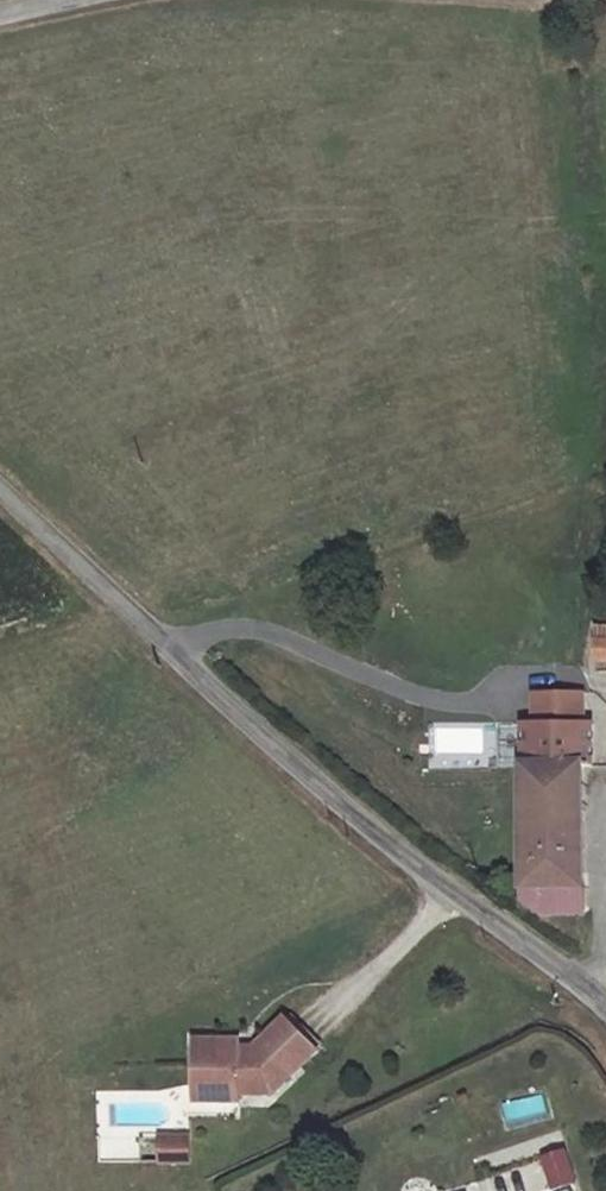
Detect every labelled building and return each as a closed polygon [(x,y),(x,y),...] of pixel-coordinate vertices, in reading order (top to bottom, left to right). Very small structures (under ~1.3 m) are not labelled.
[(539,689),(539,720),(587,719),(586,688),(539,689)] [(528,726),(531,890),(593,892),(591,762),(598,761),(597,725),(528,726)] [(464,755),(484,755),(484,726),(430,727),(431,762),(464,761),(464,755)] [(593,892),(531,890),(531,919),(594,952),(593,892)] [(231,1037),(186,1036),(185,1081),(230,1082),(230,1089),(263,1090),(308,1047),(277,1014),(245,1044),(231,1044),(231,1037)] [(230,1082),(185,1081),(184,1096),(230,1096),(230,1089),(230,1082)] [(154,1166),(188,1166),(188,1133),(154,1133),(154,1166)] [(537,1158),(548,1190),(576,1181),(565,1149),(537,1158)]
